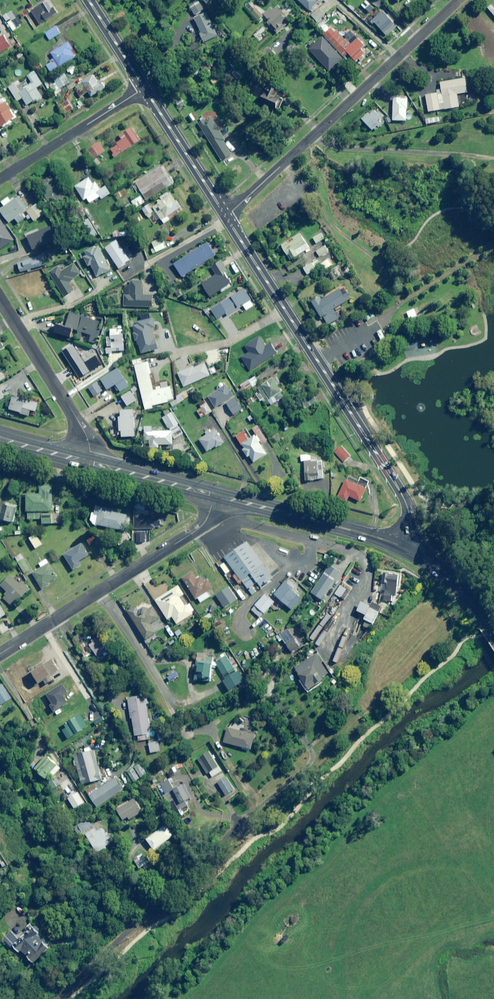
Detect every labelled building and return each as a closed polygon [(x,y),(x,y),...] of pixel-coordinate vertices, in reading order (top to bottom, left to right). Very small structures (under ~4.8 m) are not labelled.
[(50,0),(49,0),(32,12),(40,24),(58,12),(50,0)] [(197,0),(196,0),(188,5),(195,15),(204,10),(197,0)] [(314,0),(297,0),(308,11),(317,3),(314,0)] [(285,14),(278,7),(275,10),(273,8),(263,16),(278,32),(287,23),(282,18),(285,14)] [(263,16),(256,8),(251,13),(258,21),(263,16)] [(325,15),(318,8),(311,15),(317,22),(325,15)] [(388,17),(379,8),(367,20),(372,25),(374,23),(387,36),(399,24),(390,16),(388,17)] [(217,36),(206,13),(194,19),(201,32),(199,33),(204,42),(217,36)] [(20,26),(15,18),(8,23),(13,31),(20,26)] [(61,33),(56,26),(45,33),(49,40),(61,33)] [(330,27),(323,35),(345,57),(348,54),(357,62),(366,53),(362,49),(366,45),(356,35),(347,44),(330,27)] [(264,32),(261,28),(253,36),(259,42),(264,37),(261,35),(264,32)] [(3,35),(0,37),(0,54),(11,46),(3,35)] [(77,55),(68,42),(51,53),(55,60),(47,66),(51,72),(77,55)] [(43,84),(34,71),(27,76),(32,83),(29,85),(26,80),(20,84),(18,81),(9,88),(18,102),(23,98),(28,106),(42,96),(36,88),(43,84)] [(66,85),(61,75),(54,79),(59,89),(66,85)] [(98,82),(94,75),(74,87),(80,97),(89,92),(91,97),(106,88),(101,80),(98,82)] [(468,92),(466,78),(440,82),(444,109),(459,107),(457,94),(468,92)] [(266,86),(262,96),(280,104),(284,93),(266,86)] [(436,90),(436,93),(425,95),(425,96),(419,97),(422,110),(428,109),(428,112),(444,109),(441,89),(436,90)] [(1,128),(17,119),(4,98),(0,100),(0,126),(1,128)] [(407,98),(393,98),(393,121),(407,121),(407,98)] [(74,109),(68,100),(61,105),(66,113),(74,109)] [(384,118),(375,108),(370,114),(369,112),(361,119),(374,132),(382,124),(380,121),(384,118)] [(225,139),(211,116),(198,124),(222,162),(225,160),(227,164),(235,159),(223,140),(225,139)] [(115,143),(116,145),(110,150),(114,157),(140,140),(132,128),(120,136),(121,139),(115,143)] [(105,151),(99,142),(86,150),(92,159),(105,151)] [(174,184),(164,166),(136,182),(146,200),(174,184)] [(117,173),(114,168),(106,172),(109,178),(117,173)] [(62,196),(50,177),(37,184),(41,190),(39,191),(46,203),(54,198),(55,200),(62,196)] [(93,184),(88,178),(75,187),(84,201),(87,199),(90,203),(100,196),(102,199),(110,193),(105,186),(100,190),(95,182),(93,184)] [(175,200),(169,191),(142,209),(153,225),(162,219),(164,223),(185,210),(177,199),(175,200)] [(20,196),(11,201),(8,197),(1,202),(4,206),(0,209),(0,210),(8,223),(14,219),(18,224),(26,218),(27,220),(31,218),(34,222),(44,215),(37,204),(29,210),(20,196)] [(144,202),(141,196),(132,202),(136,208),(144,202)] [(310,248),(300,233),(281,245),(290,260),(310,248)] [(324,239),(320,233),(313,238),(316,244),(324,239)] [(167,247),(162,238),(152,243),(154,248),(151,250),(153,254),(167,247)] [(216,255),(208,242),(174,265),(183,278),(216,255)] [(328,251),(324,245),(316,251),(319,257),(328,251)] [(45,262),(42,255),(17,263),(20,272),(26,271),(26,268),(45,262)] [(228,271),(222,262),(212,268),(216,275),(202,284),(209,296),(230,284),(224,273),(228,271)] [(316,271),(312,263),(303,268),(308,276),(316,271)] [(80,273),(74,264),(61,272),(58,267),(48,273),(64,297),(74,290),(68,281),(80,273)] [(341,277),(337,269),(329,274),(333,281),(341,277)] [(142,282),(131,281),(130,285),(124,285),(123,306),(152,308),(153,296),(141,295),(142,282)] [(351,299),(343,286),(323,298),(320,293),(310,299),(321,318),(323,317),(328,325),(339,319),(333,310),(351,299)] [(246,311),(253,306),(251,301),(252,301),(244,289),(211,310),(217,320),(226,314),(228,316),(243,307),(246,311)] [(420,315),(417,308),(407,312),(410,319),(420,315)] [(77,338),(81,339),(83,334),(91,336),(89,342),(96,344),(100,331),(97,331),(100,322),(70,313),(66,326),(79,330),(77,338)] [(372,313),(365,317),(368,321),(374,317),(372,313)] [(156,327),(153,318),(133,324),(135,332),(132,332),(135,341),(137,340),(140,354),(158,349),(152,328),(156,327)] [(69,352),(63,343),(58,347),(63,356),(69,352)] [(142,364),(141,359),(133,360),(145,410),(152,408),(152,406),(168,402),(168,401),(173,399),(171,387),(154,391),(148,362),(142,364)] [(106,360),(93,368),(96,372),(109,364),(106,360)] [(210,375),(204,362),(177,374),(183,387),(210,375)] [(130,385),(119,368),(101,380),(107,390),(114,386),(118,393),(130,385)] [(283,390),(274,377),(257,389),(259,392),(255,394),(260,401),(262,400),(265,405),(270,403),(271,405),(284,397),(280,391),(283,390)] [(245,393),(252,388),(248,381),(240,386),(245,393)] [(102,391),(97,383),(88,388),(94,397),(102,391)] [(234,394),(227,384),(208,398),(216,408),(234,394)] [(136,401),(130,392),(121,397),(127,406),(136,401)] [(38,404),(13,396),(9,409),(29,415),(30,410),(36,412),(38,404)] [(243,409),(236,398),(227,404),(234,415),(243,409)] [(310,405),(307,399),(299,403),(302,409),(310,405)] [(212,411),(207,404),(196,411),(201,418),(212,411)] [(121,418),(118,418),(119,431),(121,431),(122,437),(135,437),(134,410),(121,411),(121,418)] [(178,426),(171,413),(164,417),(170,429),(178,426)] [(151,427),(144,427),(144,440),(149,440),(150,448),(159,448),(158,445),(173,444),(172,431),(151,432),(151,427)] [(223,443),(214,427),(206,432),(207,435),(199,440),(207,452),(215,446),(216,448),(223,443)] [(249,438),(244,431),(236,437),(241,444),(249,438)] [(244,448),(242,450),(248,458),(250,456),(255,462),(267,453),(254,436),(241,445),(244,448)] [(350,455),(340,446),(334,453),(344,462),(350,455)] [(324,479),(322,460),(304,462),(306,481),(324,479)] [(367,490),(347,480),(338,497),(346,502),(349,496),(360,502),(367,490)] [(52,486),(39,487),(39,494),(26,495),(27,520),(42,519),(42,524),(54,523),(52,486)] [(2,508),(0,507),(0,519),(13,523),(17,508),(3,504),(2,508)] [(113,509),(95,506),(94,514),(91,513),(90,525),(124,530),(126,515),(112,512),(113,509)] [(162,519),(138,513),(135,526),(159,532),(162,519)] [(42,545),(35,534),(29,538),(36,549),(42,545)] [(266,577),(241,541),(218,556),(243,593),(266,577)] [(88,555),(80,544),(64,556),(74,571),(81,566),(79,562),(88,555)] [(30,569),(19,554),(13,558),(24,574),(30,569)] [(58,578),(45,559),(39,563),(42,567),(32,574),(42,588),(58,578)] [(197,579),(192,572),(182,579),(196,599),(213,588),(207,580),(205,581),(202,576),(197,579)] [(392,574),(376,573),(375,592),(390,594),(392,574)] [(10,576),(0,586),(7,593),(3,598),(11,606),(22,596),(29,589),(21,581),(18,584),(10,576)] [(294,598),(275,582),(266,594),(285,609),(294,598)] [(184,595),(179,586),(155,600),(162,617),(172,617),(176,624),(195,613),(189,604),(185,607),(179,598),(184,595)] [(237,600),(229,587),(216,596),(225,608),(237,600)] [(274,603),(265,595),(251,610),(260,618),(274,603)] [(371,611),(353,603),(349,611),(358,616),(356,620),(365,625),(371,611)] [(160,618),(153,607),(147,611),(145,607),(138,611),(136,607),(128,611),(145,640),(156,634),(150,624),(160,618)] [(299,647),(288,629),(279,634),(291,652),(299,647)] [(110,655),(99,639),(96,640),(95,638),(92,640),(93,642),(89,645),(101,662),(110,655)] [(90,655),(85,646),(79,649),(84,658),(90,655)] [(323,662),(314,649),(307,654),(310,658),(295,669),(301,679),(299,681),(306,692),(330,676),(321,663),(323,662)] [(206,654),(197,653),(196,666),(193,666),(193,670),(195,670),(194,681),(211,682),(213,658),(205,657),(206,654)] [(235,671),(226,655),(215,662),(223,675),(228,672),(236,686),(245,681),(238,669),(235,671)] [(0,706),(12,699),(3,684),(0,686),(0,705),(0,706)] [(84,709),(69,690),(56,699),(68,715),(72,712),(74,716),(84,709)] [(93,701),(86,692),(80,696),(87,706),(93,701)] [(141,699),(141,696),(128,698),(131,720),(132,720),(134,736),(137,736),(138,741),(145,740),(144,735),(150,734),(146,698),(141,699)] [(255,735),(227,728),(223,743),(251,750),(255,735)] [(102,736),(99,731),(91,735),(94,740),(102,736)] [(160,751),(159,742),(150,744),(149,745),(151,753),(160,751)] [(101,780),(94,751),(73,756),(75,766),(76,765),(80,785),(101,780)] [(221,771),(208,752),(197,760),(207,774),(209,773),(212,777),(221,771)] [(60,768),(46,756),(34,769),(45,779),(49,775),(52,778),(60,768)] [(146,774),(139,764),(134,768),(141,778),(146,774)] [(140,780),(132,769),(127,772),(135,784),(140,780)] [(234,790),(225,777),(217,783),(226,796),(234,790)] [(123,790),(116,778),(102,787),(99,783),(84,788),(95,807),(123,790)] [(194,802),(185,785),(174,790),(183,808),(194,802)] [(142,812),(133,799),(116,810),(123,821),(128,818),(129,820),(142,812)] [(91,826),(87,819),(78,825),(97,855),(106,849),(105,847),(111,843),(98,821),(91,826)] [(174,836),(166,825),(146,839),(154,850),(174,836)] [(143,854),(134,861),(139,868),(148,861),(143,854)] [(40,933),(43,930),(35,922),(18,938),(12,931),(3,940),(11,949),(13,947),(19,953),(22,951),(34,964),(53,946),(40,933)]
